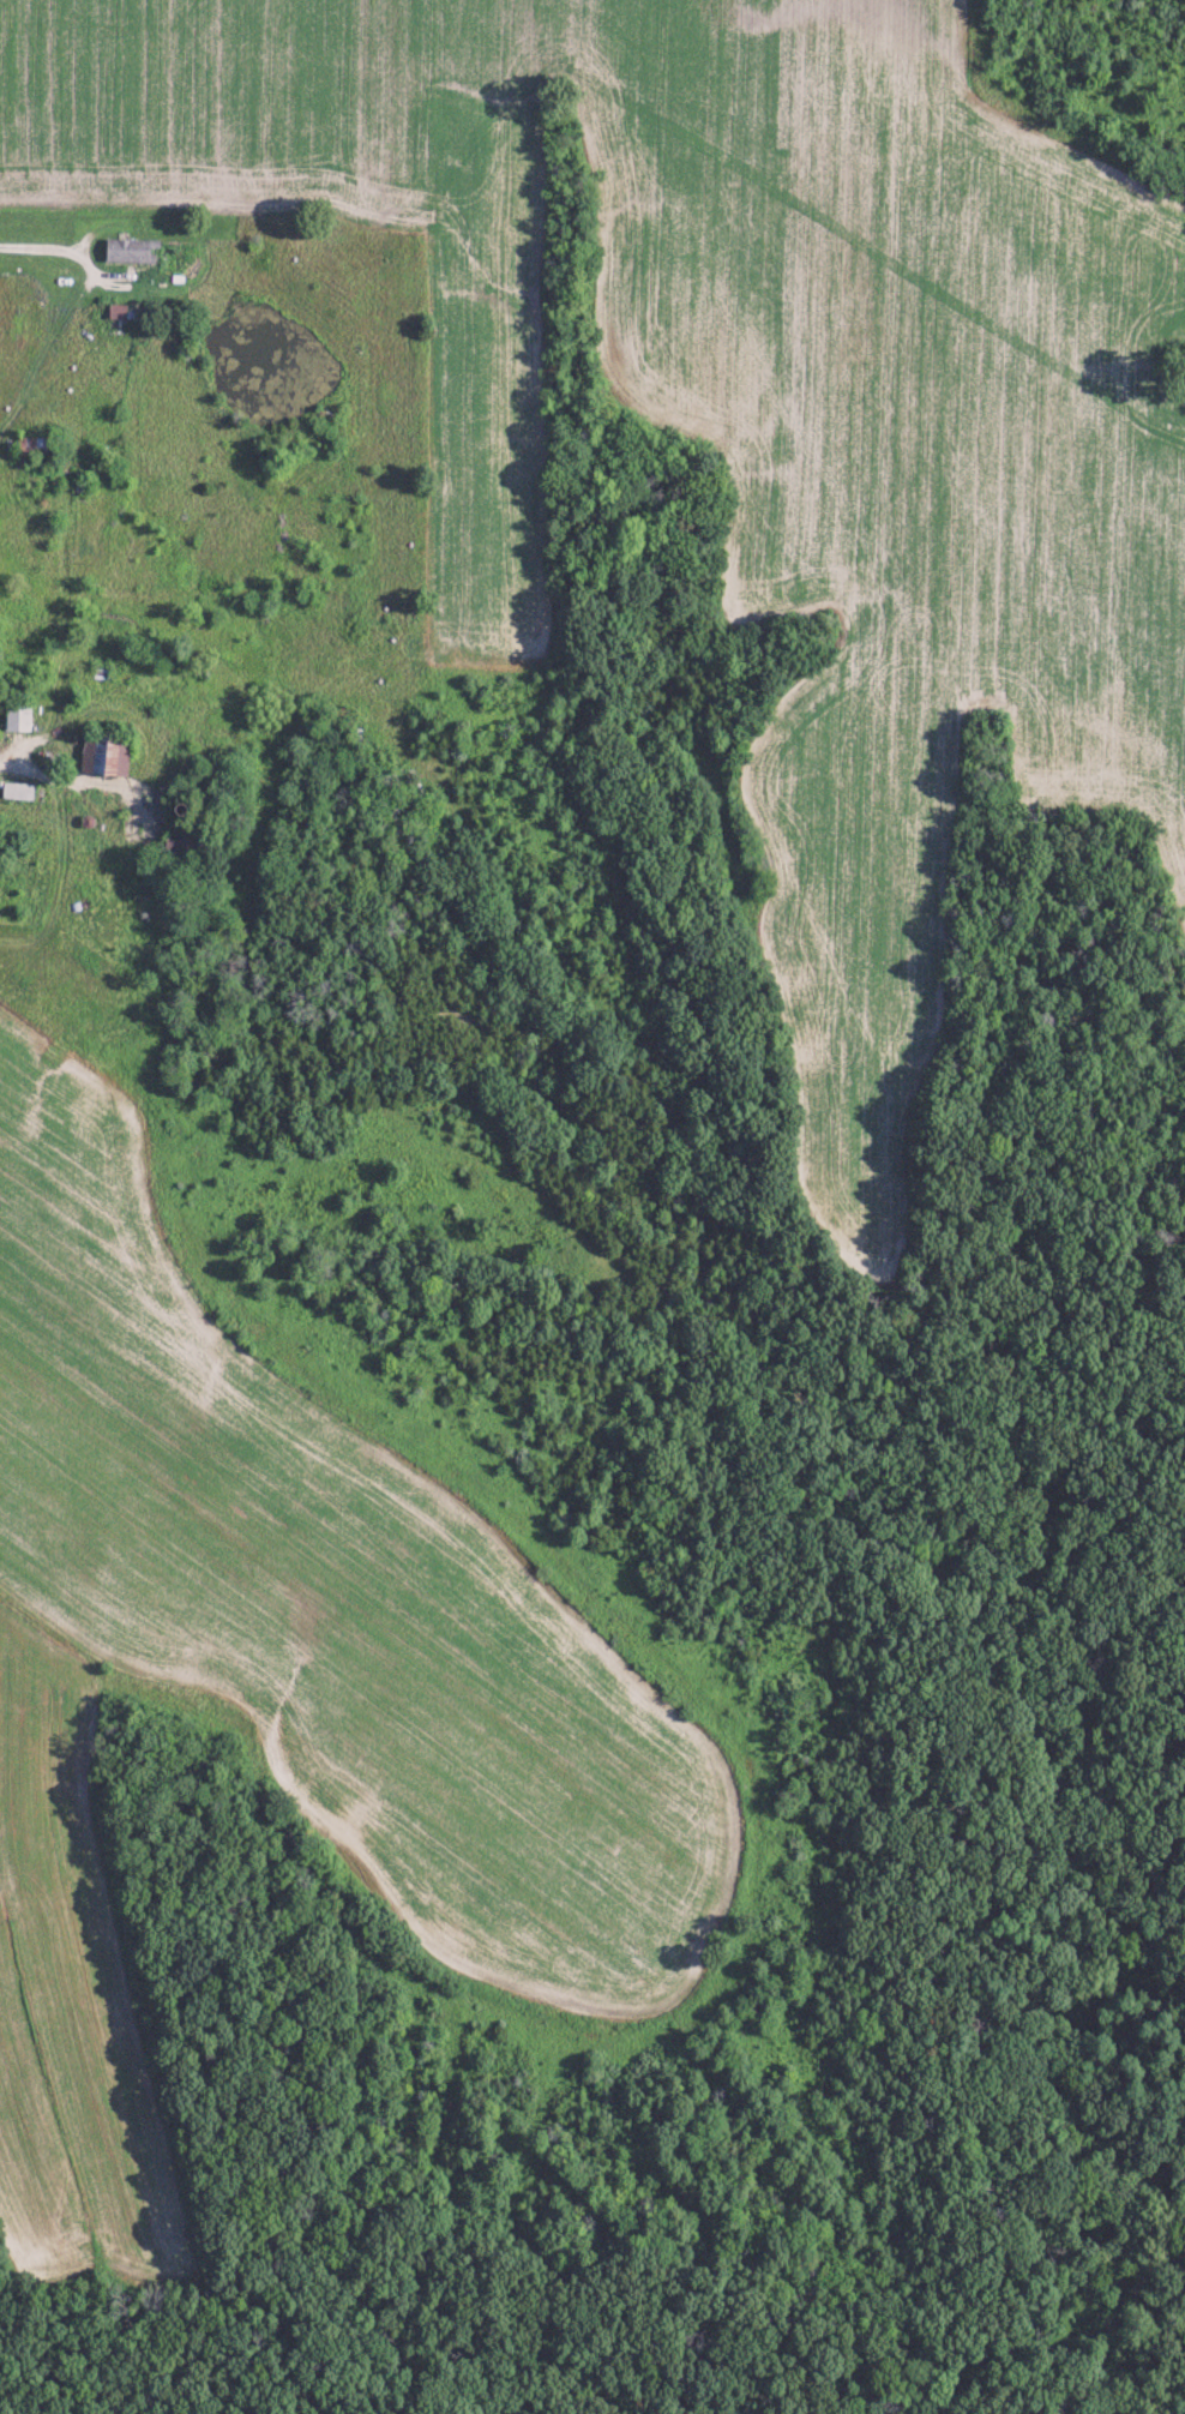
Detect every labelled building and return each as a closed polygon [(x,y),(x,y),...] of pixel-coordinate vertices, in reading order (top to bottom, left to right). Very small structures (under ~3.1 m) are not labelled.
[(100,260),(149,262),(149,248),(155,248),(155,239),(101,237),(100,260)] [(105,317),(123,317),(123,304),(105,304),(105,317)] [(52,437),(12,437),(12,455),(52,455),(52,437)] [(24,730),(25,703),(1,702),(0,730),(24,730)] [(124,740),(82,738),(81,773),(122,775),(124,740)] [(30,782),(0,781),(0,782),(0,798),(29,799),(30,782)]
